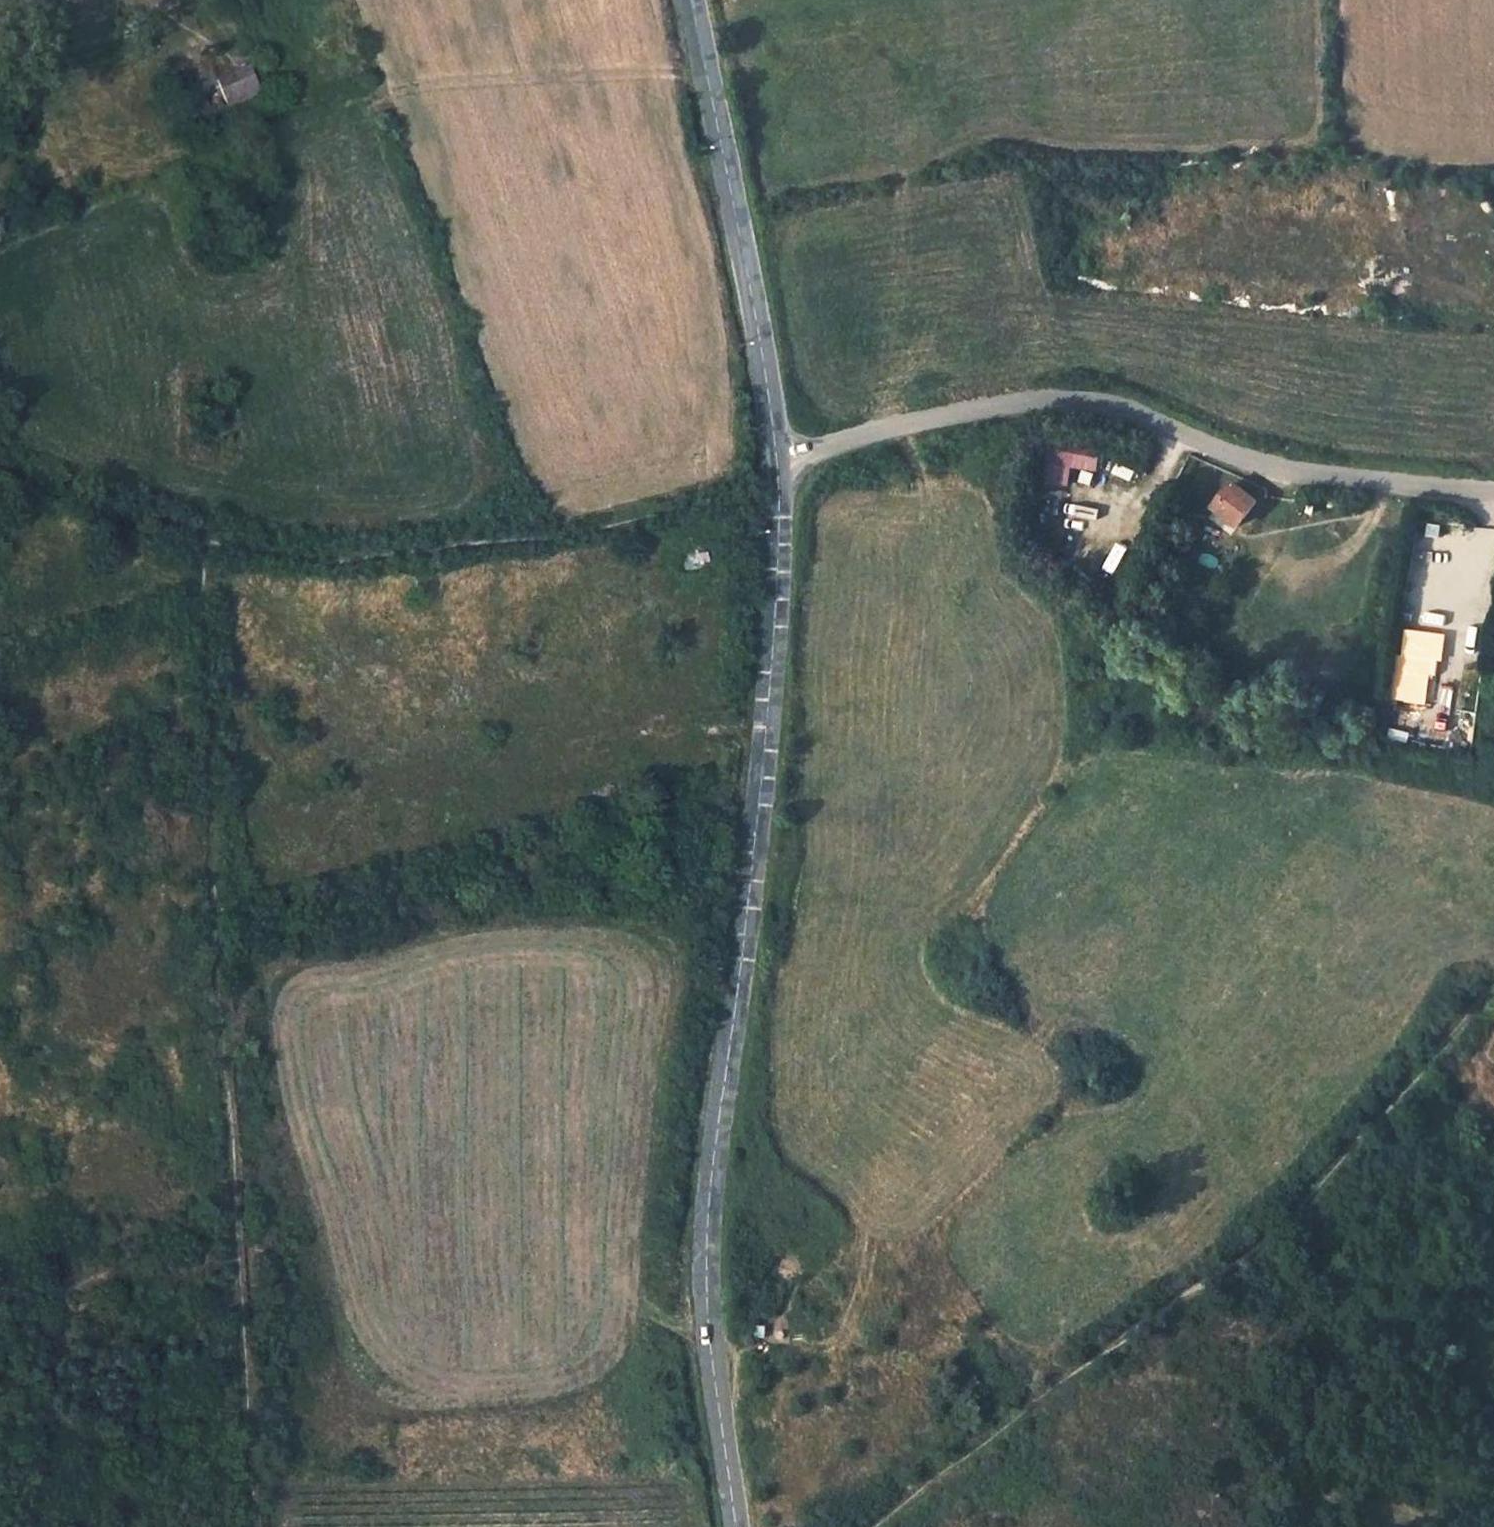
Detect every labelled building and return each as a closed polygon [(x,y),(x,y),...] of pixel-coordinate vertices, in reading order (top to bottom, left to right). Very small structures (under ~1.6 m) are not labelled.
[(217,79),(218,81),(228,105),(259,93),(248,67),(217,79)] [(218,81),(209,85),(218,109),(228,105),(218,81)] [(1486,283),(1491,306),(1493,305),(1493,281),(1486,283)] [(1063,442),(1059,463),(1099,472),(1103,450),(1063,442)] [(1259,501),(1234,483),(1216,507),(1240,525),(1259,501)] [(1430,526),(1425,556),(1455,561),(1460,530),(1430,526)] [(1413,579),(1411,606),(1442,608),(1444,581),(1413,579)] [(1477,648),(1478,618),(1413,617),(1412,664),(1448,665),(1448,647),(1477,648)] [(1431,705),(1434,678),(1417,676),(1414,703),(1431,705)] [(764,1325),(752,1324),(751,1336),(764,1336),(764,1325)]
